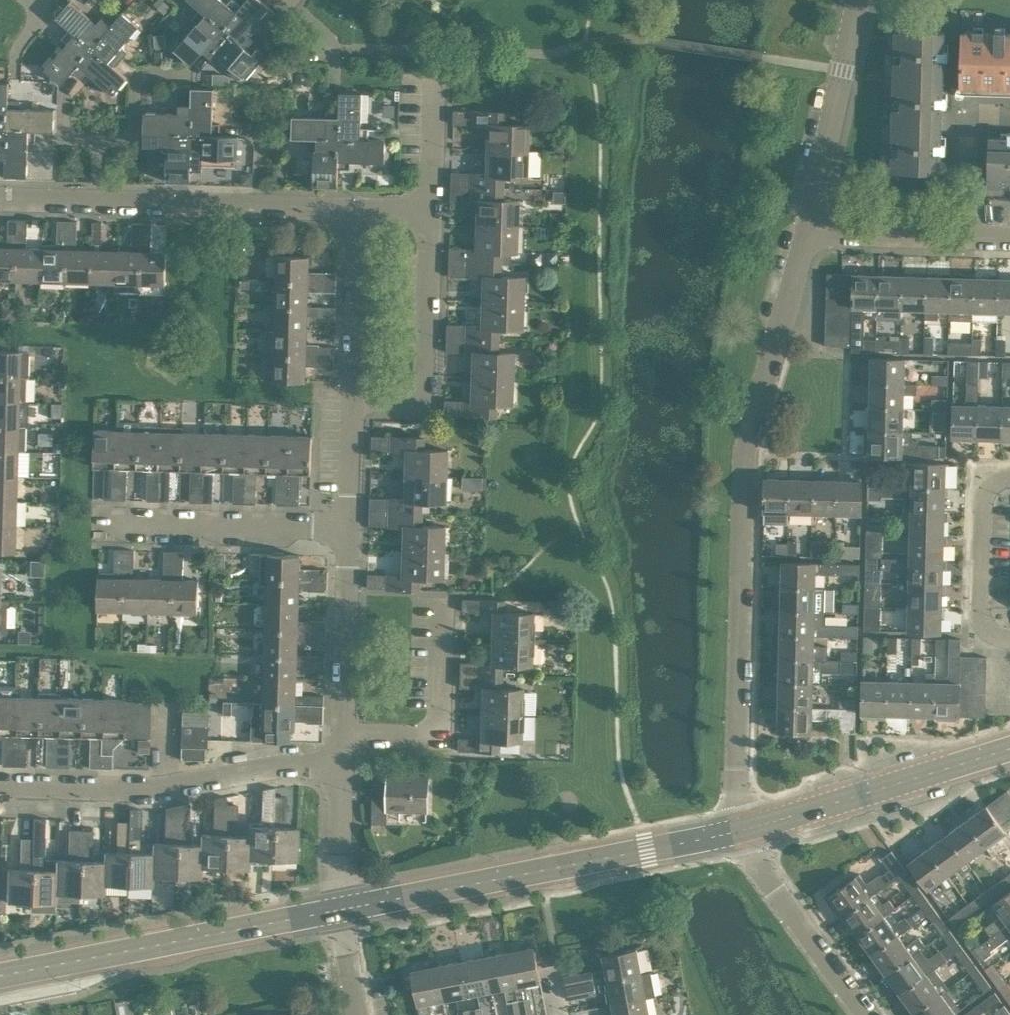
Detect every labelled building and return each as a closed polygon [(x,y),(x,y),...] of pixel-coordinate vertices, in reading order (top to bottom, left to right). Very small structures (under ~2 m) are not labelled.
[(56,14),(69,25),(91,44),(110,22),(110,21),(102,14),(97,20),(74,0),(68,0),(56,14)] [(168,3),(165,0),(155,0),(155,1),(163,8),(168,3)] [(199,6),(200,5),(222,25),(241,3),(240,2),(238,0),(228,0),(227,1),(227,0),(192,0),(199,6)] [(222,25),(244,44),(244,43),(251,35),(246,30),(250,24),(256,29),(274,8),(268,4),(264,0),(242,0),(240,2),(241,3),(222,25)] [(197,20),(175,46),(191,61),(203,47),(222,25),(200,5),(199,6),(192,15),(197,20)] [(110,22),(91,44),(113,63),(114,62),(121,54),(126,48),(120,43),(138,23),(121,9),(110,21),(110,22)] [(68,39),(44,66),(61,80),(73,67),(72,66),(91,44),(69,25),(62,34),(68,39)] [(222,25),(203,47),(212,55),(216,49),(228,59),(223,65),(234,75),(239,74),(242,71),(245,74),(260,57),(251,49),(244,43),(244,44),(222,25)] [(894,50),(893,74),(941,75),(942,51),(942,28),(895,27),(894,50)] [(960,82),(1009,83),(1009,30),(962,29),(960,82)] [(257,42),(251,49),(260,57),(266,50),(257,42)] [(91,44),(72,66),(73,67),(81,74),(86,69),(113,91),(127,75),(114,62),(113,63),(91,44)] [(207,67),(206,80),(221,81),(221,67),(207,67)] [(893,97),(892,120),(940,122),(940,98),(941,75),(893,74),(893,97)] [(191,102),(190,131),(219,132),(219,120),(212,120),(213,85),(191,84),(190,102),(191,102)] [(339,106),(338,135),(367,136),(368,124),(360,124),(361,89),(339,89),(338,106),(339,106)] [(7,97),(6,125),(36,126),(36,127),(53,127),(54,105),(19,104),(19,97),(7,97)] [(144,108),(143,130),(160,131),(160,130),(190,131),(191,102),(190,102),(179,102),(179,109),(144,108)] [(292,112),(292,135),(309,135),(338,135),(339,106),(338,106),(327,106),(327,113),(292,112)] [(453,107),(452,121),(489,122),(488,146),(529,147),(529,121),(505,120),(505,108),(453,107)] [(892,144),(891,167),(906,168),(938,169),(939,145),(940,122),(892,120),(892,144)] [(5,155),(4,173),(27,174),(28,138),(35,139),(36,127),(36,126),(6,125),(5,155)] [(143,130),(143,142),(160,143),(168,149),(167,177),(189,178),(190,166),(190,160),(189,160),(190,131),(160,130),(160,131),(143,130)] [(190,131),(189,160),(190,160),(190,166),(201,166),(201,160),(236,161),(236,154),(236,132),(219,132),(190,131)] [(308,167),(308,182),(315,182),(337,182),(338,165),(337,165),(338,135),(309,135),(309,147),(316,147),(316,164),(312,164),(308,167)] [(338,135),(337,165),(338,165),(350,165),(350,158),(384,159),(385,136),(367,136),(338,135)] [(985,182),(1009,183),(1009,135),(988,135),(987,135),(986,166),(985,182)] [(552,137),(552,148),(564,148),(564,137),(552,137)] [(451,169),(451,182),(503,184),(504,172),(528,173),(529,147),(488,146),(487,170),(451,169)] [(241,170),(240,181),(251,182),(252,170),(241,170)] [(552,174),(552,185),(566,186),(566,175),(552,174)] [(451,182),(450,197),(479,198),(478,221),(518,222),(519,196),(503,195),(503,184),(451,182)] [(550,208),(550,221),(564,222),(565,209),(550,208)] [(15,276),(17,216),(7,216),(7,232),(6,244),(0,244),(0,276),(15,276)] [(17,216),(15,276),(39,277),(40,245),(25,245),(26,233),(26,217),(17,216)] [(39,277),(39,281),(65,282),(65,278),(66,218),(57,218),(56,234),(56,242),(41,241),(40,245),(39,277)] [(66,218),(65,278),(90,279),(91,247),(75,246),(76,234),(76,218),(66,218)] [(91,247),(90,279),(114,279),(115,247),(100,247),(100,235),(101,219),(92,219),(91,235),(91,247)] [(114,279),(114,287),(139,288),(139,280),(141,220),(131,220),(131,236),(131,248),(115,247),(114,279)] [(141,220),(139,280),(164,281),(165,249),(150,248),(150,236),(150,220),(141,220)] [(449,245),(448,258),(501,260),(502,248),(517,248),(518,222),(478,221),(477,246),(449,245)] [(238,238),(238,250),(249,251),(249,238),(238,238)] [(275,274),(275,277),(336,279),(336,269),(320,269),(308,268),(309,253),(300,252),(276,252),(276,266),(275,274)] [(448,258),(448,273),(484,274),(483,297),(524,298),(525,272),(501,271),(501,260),(448,258)] [(827,270),(827,282),(853,283),(853,271),(841,271),(827,270)] [(950,308),(949,316),(972,317),(973,317),(973,309),(974,275),(962,274),(962,272),(961,270),(952,270),(951,271),(951,274),(950,308)] [(851,343),(851,348),(860,348),(862,315),(864,313),(876,313),(877,306),(878,272),(853,271),(853,283),(853,295),(852,305),(852,307),(852,319),(852,331),(851,343)] [(876,313),(876,315),(900,315),(901,306),(902,272),(878,272),(877,306),(876,313)] [(902,272),(901,306),(924,307),(926,307),(927,273),(902,272)] [(924,307),(924,314),(937,315),(938,307),(949,308),(950,308),(951,274),(927,273),(926,307),(924,307)] [(973,309),(973,317),(997,317),(997,309),(999,275),(974,275),(973,309)] [(997,309),(1009,310),(1009,276),(999,275),(997,309)] [(240,276),(239,284),(249,284),(249,276),(240,276)] [(275,277),(275,302),(307,303),(308,288),(319,289),(335,289),(336,279),(275,277)] [(827,282),(826,294),(853,295),(853,283),(827,282)] [(826,294),(826,306),(852,307),(852,305),(853,295),(826,294)] [(447,321),(446,334),(499,336),(499,323),(523,324),(524,298),(483,297),(483,322),(447,321)] [(275,302),(274,327),(306,328),(307,314),(319,314),(335,314),(335,304),(319,303),(307,303),(275,302)] [(2,303),(1,316),(14,316),(14,304),(2,303)] [(15,303),(15,316),(25,316),(26,303),(15,303)] [(826,306),(825,318),(852,319),(852,307),(826,306)] [(825,318),(825,330),(852,331),(852,319),(825,318)] [(274,327),(273,352),(333,354),(334,345),(317,344),(306,344),(306,328),(274,327)] [(825,330),(825,342),(851,343),(852,331),(825,330)] [(875,332),(875,348),(884,348),(885,332),(875,332)] [(900,336),(899,349),(908,349),(909,333),(900,333),(900,336)] [(924,333),(923,350),(933,350),(933,333),(924,333)] [(446,334),(446,348),(474,349),(474,373),(514,375),(514,348),(499,348),(499,336),(446,334)] [(971,340),(971,351),(981,351),(982,335),(972,334),(971,340)] [(995,335),(995,352),(1005,352),(1005,335),(995,335)] [(889,348),(899,349),(900,336),(889,336),(889,348)] [(948,339),(947,350),(956,350),(971,351),(971,340),(948,339)] [(27,374),(30,374),(31,348),(0,347),(0,373),(27,374)] [(272,377),(305,378),(305,363),(317,363),(333,364),(333,362),(333,354),(273,352),(272,377)] [(871,354),(871,378),(904,379),(904,354),(875,354),(871,353),(871,354)] [(953,429),(953,435),(978,436),(979,403),(978,403),(978,373),(979,357),(978,357),(966,356),(965,402),(954,402),(953,429)] [(979,357),(978,373),(987,373),(987,357),(979,357)] [(1002,373),(1009,374),(1009,358),(1002,358),(1002,373)] [(51,365),(51,374),(63,374),(63,365),(51,365)] [(931,371),(931,381),(947,381),(948,372),(931,371)] [(20,398),(27,398),(27,374),(0,373),(0,398),(20,398)] [(445,397),(444,410),(497,412),(497,400),(513,401),(514,375),(474,373),(473,397),(445,397)] [(871,378),(870,402),(903,403),(903,389),(915,390),(916,379),(904,379),(871,378)] [(931,395),(930,404),(947,404),(947,395),(931,395)] [(19,423),(25,423),(27,423),(28,399),(27,398),(20,398),(0,398),(0,423),(19,423)] [(870,402),(870,426),(902,427),(903,403),(870,402)] [(979,403),(978,436),(1002,436),(1002,403),(979,403)] [(1002,436),(1009,437),(1009,404),(1002,403),(1002,436)] [(930,425),(930,428),(946,428),(946,427),(947,406),(930,406),(930,419),(930,425)] [(116,427),(114,497),(125,497),(126,465),(137,465),(138,428),(138,423),(138,419),(116,418),(116,427)] [(19,448),(24,448),(25,423),(19,423),(0,423),(0,447),(19,448)] [(138,428),(137,465),(146,466),(145,498),(157,498),(159,424),(138,423),(138,428)] [(159,424),(157,498),(168,498),(169,467),(180,467),(181,429),(181,424),(159,424)] [(864,437),(864,451),(869,451),(902,452),(930,453),(938,453),(938,441),(918,441),(918,436),(911,436),(912,428),(902,427),(870,426),(869,437),(864,437)] [(94,427),(93,464),(103,465),(103,496),(114,497),(116,427),(94,427)] [(181,429),(180,467),(189,467),(188,499),(200,499),(202,430),(181,429)] [(202,430),(200,499),(211,499),(212,468),(223,468),(224,430),(202,430)] [(224,430),(223,468),(232,468),(231,500),(243,500),(245,431),(224,430)] [(245,431),(243,500),(255,501),(256,469),(266,469),(267,431),(245,431)] [(267,431),(266,469),(276,470),(275,501),(286,501),(288,432),(267,431)] [(288,432),(286,501),(298,502),(298,501),(299,470),(309,471),(310,433),(288,432)] [(371,432),(371,446),(407,447),(406,470),(447,472),(448,446),(423,445),(424,434),(371,432)] [(18,473),(19,448),(0,447),(0,472),(18,473)] [(43,449),(41,471),(59,472),(61,450),(43,449)] [(867,482),(867,483),(945,485),(946,461),(913,460),(913,458),(904,458),(904,463),(900,468),(892,474),(883,474),(867,473),(867,482)] [(370,494),(369,507),(422,509),(422,497),(446,498),(447,472),(406,470),(405,495),(370,494)] [(17,497),(18,473),(0,472),(0,497),(17,497)] [(764,474),(763,517),(788,518),(788,508),(789,475),(764,474)] [(789,475),(788,508),(812,509),(813,475),(789,475)] [(813,475),(812,509),(836,510),(837,476),(813,475)] [(837,476),(836,510),(860,510),(861,497),(861,477),(837,476)] [(867,483),(867,494),(880,495),(880,491),(904,492),(904,506),(912,507),(912,508),(945,509),(945,485),(867,483)] [(17,522),(17,497),(0,497),(0,522),(17,522)] [(369,507),(369,522),(404,523),(404,547),(444,548),(445,522),(422,521),(422,509),(369,507)] [(912,508),(911,532),(944,533),(945,509),(912,508)] [(882,521),(866,520),(866,530),(866,531),(882,531),(882,521)] [(15,548),(16,548),(17,522),(0,522),(0,547),(15,548)] [(866,531),(865,555),(882,555),(882,552),(882,531),(866,531)] [(911,553),(911,556),(944,557),(944,533),(911,532),(911,553)] [(787,536),(786,553),(796,553),(796,536),(787,536)] [(810,537),(810,553),(820,553),(820,537),(810,537)] [(834,537),(834,553),(844,554),(859,554),(860,542),(848,542),(844,541),(844,537),(834,537)] [(763,538),(762,551),(773,551),(773,538),(763,538)] [(98,574),(97,606),(122,607),(123,574),(123,562),(124,546),(114,546),(113,569),(100,569),(98,571),(98,574)] [(124,546),(123,562),(133,562),(134,546),(124,546)] [(368,569),(367,584),(420,585),(420,574),(444,574),(444,548),(404,547),(403,570),(368,569)] [(164,548),(163,563),(173,564),(173,548),(164,548)] [(173,548),(173,564),(183,564),(184,548),(173,548)] [(214,549),(214,564),(224,564),(224,549),(214,549)] [(263,550),(262,576),(267,576),(326,578),(327,568),(311,567),(299,567),(300,552),(267,551),(263,550)] [(865,555),(865,579),(881,579),(881,565),(902,565),(902,578),(910,578),(910,580),(943,581),(944,557),(911,556),(911,553),(882,552),(882,555),(865,555)] [(783,558),(782,583),(815,584),(815,583),(816,570),(859,570),(859,560),(816,559),(783,558)] [(172,576),(171,608),(197,609),(198,577),(182,576),(183,564),(173,564),(172,576)] [(123,574),(122,607),(147,607),(148,575),(123,574)] [(148,575),(147,607),(171,608),(172,576),(148,575)] [(267,576),(266,601),(298,602),(298,587),(311,587),(326,588),(326,578),(267,576)] [(865,579),(864,602),(880,603),(881,579),(865,579)] [(910,580),(910,604),(942,604),(943,581),(910,580)] [(782,583),(782,607),(814,608),(824,608),(825,583),(815,583),(815,584),(782,583)] [(462,595),(462,608),(494,609),(493,634),(533,636),(534,610),(504,609),(505,596),(491,596),(462,595)] [(842,599),(842,609),(858,609),(858,600),(842,599)] [(266,601),(265,626),(297,627),(298,602),(266,601)] [(864,617),(863,627),(880,627),(880,617),(880,603),(864,602),(864,617)] [(910,604),(909,628),(942,629),(942,628),(942,604),(910,604)] [(782,607),(781,631),(814,632),(841,633),(858,633),(858,621),(824,620),(824,608),(814,608),(782,607)] [(310,627),(310,628),(325,628),(325,618),(310,618),(310,627)] [(265,626),(264,651),(297,651),(297,636),(325,637),(325,628),(310,628),(310,627),(297,627),(265,626)] [(781,631),(780,655),(813,655),(813,656),(827,656),(827,642),(814,642),(814,632),(781,631)] [(863,632),(863,648),(872,649),(873,632),(863,632)] [(887,633),(887,649),(896,649),(897,633),(887,633)] [(911,633),(911,650),(920,650),(921,634),(911,633)] [(460,658),(460,671),(502,673),(503,660),(532,661),(533,636),(493,634),(492,659),(460,658)] [(936,635),(935,651),(944,651),(944,634),(936,635)] [(936,673),(935,712),(935,715),(936,716),(947,717),(949,715),(949,713),(959,713),(959,701),(960,689),(960,677),(960,665),(961,653),(960,653),(960,635),(948,635),(948,670),(942,673),(936,673)] [(138,639),(137,648),(146,648),(146,641),(146,640),(138,639)] [(841,647),(840,657),(845,657),(853,657),(857,657),(857,648),(841,647)] [(264,651),(264,675),(296,676),(296,661),(309,662),(324,662),(324,652),(309,652),(297,651),(264,651)] [(961,653),(960,665),(987,666),(987,654),(961,653)] [(780,655),(780,678),(813,679),(822,679),(822,669),(840,669),(840,657),(827,656),(813,656),(813,655),(780,655)] [(840,657),(840,669),(853,670),(853,657),(845,657),(840,657)] [(960,665),(960,677),(986,678),(987,666),(960,665)] [(912,678),(911,712),(935,712),(936,673),(935,673),(935,668),(926,668),(925,679),(912,678)] [(460,671),(460,683),(483,684),(483,710),(523,711),(523,685),(502,685),(502,673),(460,671)] [(264,675),(263,700),(323,702),(323,692),(308,692),(295,692),(296,676),(264,675)] [(862,710),(862,712),(864,714),(876,715),(878,713),(878,711),(886,711),(887,678),(863,677),(862,710)] [(960,677),(960,689),(986,690),(986,678),(960,677)] [(780,678),(779,702),(812,703),(813,679),(780,678)] [(887,678),(886,711),(911,712),(912,678),(887,678)] [(4,734),(3,762),(14,762),(17,693),(16,693),(16,683),(0,683),(0,734),(4,734)] [(209,689),(209,698),(218,698),(218,689),(209,689)] [(960,689),(959,701),(985,702),(986,690),(960,689)] [(39,694),(37,731),(47,731),(46,763),(57,763),(60,694),(60,690),(39,690),(39,694)] [(17,693),(14,762),(26,762),(27,731),(37,731),(39,694),(17,693)] [(60,694),(57,763),(69,764),(71,732),(80,733),(82,695),(60,694)] [(82,695),(80,733),(90,733),(89,764),(101,764),(103,696),(82,695)] [(840,704),(840,705),(856,705),(856,696),(840,695),(840,704)] [(103,696),(101,764),(112,765),(113,744),(124,734),(124,722),(125,709),(125,697),(103,696)] [(125,697),(125,709),(150,710),(151,698),(151,697),(126,697),(125,697)] [(223,704),(223,710),(231,711),(231,698),(223,698),(223,700),(223,704)] [(253,700),(252,737),(290,738),(290,726),(294,726),(295,715),(304,715),(304,719),(307,719),(323,719),(323,702),(263,700),(253,700)] [(959,701),(959,713),(983,714),(985,714),(985,712),(985,702),(959,701)] [(779,702),(778,727),(811,728),(812,715),(827,715),(840,715),(839,729),(841,729),(853,729),(855,729),(856,705),(840,705),(840,704),(812,703),(779,702)] [(183,708),(182,720),(208,721),(209,708),(183,708)] [(125,709),(124,722),(150,722),(150,710),(125,709)] [(458,734),(458,747),(498,748),(499,736),(522,737),(523,711),(483,710),(482,735),(458,734)] [(182,720),(182,732),(208,733),(208,721),(182,720)] [(124,722),(124,734),(150,735),(150,722),(124,722)] [(182,732),(182,743),(205,744),(208,744),(208,733),(182,732)] [(138,736),(138,749),(150,749),(150,736),(138,736)] [(182,743),(181,755),(186,756),(205,756),(205,744),(182,743)] [(442,757),(441,766),(451,767),(451,765),(451,758),(442,757)] [(372,786),(371,820),(387,820),(387,807),(427,809),(428,772),(387,771),(387,786),(372,786)] [(263,785),(263,794),(275,795),(275,793),(275,783),(263,785)] [(987,803),(994,812),(1009,801),(1009,790),(1009,788),(1004,791),(987,803)] [(201,839),(200,863),(201,863),(225,864),(226,801),(227,792),(215,795),(214,831),(201,830),(201,839)] [(275,795),(273,855),(297,855),(298,822),(288,822),(288,793),(275,793),(275,795)] [(258,818),(249,818),(249,832),(249,855),(250,855),(273,855),(275,795),(263,794),(262,815),(261,815),(258,818)] [(177,809),(176,872),(200,873),(201,863),(200,863),(201,839),(188,839),(189,800),(179,802),(179,809),(177,809)] [(226,801),(225,864),(249,864),(250,855),(249,855),(249,832),(238,832),(239,801),(226,801)] [(994,812),(1001,822),(1009,816),(1009,801),(994,812)] [(967,818),(986,843),(998,835),(1005,846),(1009,843),(1009,834),(1008,832),(1001,822),(994,812),(987,803),(967,818)] [(129,818),(128,881),(152,881),(153,872),(152,872),(153,848),(152,848),(152,840),(142,839),(142,818),(143,805),(130,805),(129,818)] [(152,840),(152,848),(153,848),(152,872),(153,872),(176,872),(177,809),(166,809),(166,838),(152,838),(152,840)] [(31,897),(31,908),(56,908),(56,898),(55,898),(56,865),(56,856),(45,855),(46,816),(33,815),(33,835),(31,897)] [(1001,822),(1008,832),(1009,831),(1009,816),(1001,822)] [(104,856),(104,880),(105,880),(128,881),(129,818),(118,817),(117,847),(105,846),(104,856)] [(967,818),(948,831),(967,857),(986,843),(967,818)] [(56,865),(55,898),(56,898),(80,898),(80,889),(81,825),(69,825),(68,855),(56,855),(56,856),(56,865)] [(81,825),(80,889),(104,889),(105,880),(104,880),(104,856),(93,856),(94,826),(81,825)] [(948,831),(928,846),(947,871),(958,864),(963,870),(972,863),(967,857),(948,831)] [(7,864),(7,897),(31,897),(33,835),(22,835),(21,864),(7,864)] [(826,889),(825,891),(836,907),(840,904),(845,912),(875,890),(875,889),(898,872),(898,873),(906,867),(891,846),(881,854),(889,865),(882,870),(879,870),(869,877),(866,877),(860,869),(844,881),(842,879),(840,879),(826,889)] [(928,846),(909,860),(927,886),(939,877),(946,886),(954,880),(947,871),(928,846)] [(906,867),(898,873),(913,892),(921,886),(906,867)] [(987,885),(992,893),(1009,880),(1009,876),(1006,871),(987,885)] [(987,885),(968,899),(973,907),(992,893),(987,885)] [(921,886),(913,892),(921,904),(927,911),(935,905),(921,886)] [(984,923),(989,931),(991,933),(1009,919),(1009,888),(993,900),(1001,911),(984,923)] [(875,890),(845,912),(859,931),(885,912),(883,911),(894,903),(888,894),(882,898),(875,890)] [(968,899),(948,914),(953,921),(973,907),(968,899)] [(885,912),(859,931),(873,950),(898,932),(927,911),(921,904),(906,914),(905,913),(892,922),(885,912)] [(935,905),(927,911),(941,931),(949,925),(935,905)] [(963,919),(955,925),(972,947),(979,942),(977,939),(963,919)] [(972,947),(979,957),(990,948),(989,946),(1008,932),(1009,932),(1009,919),(991,933),(989,931),(977,939),(979,942),(972,947)] [(949,925),(941,931),(955,950),(963,944),(949,925)] [(898,932),(873,950),(887,970),(920,945),(925,942),(919,933),(906,942),(898,932)] [(509,949),(521,1014),(534,1014),(530,994),(528,994),(526,980),(540,978),(538,965),(534,944),(509,949)] [(963,944),(955,950),(969,970),(977,964),(963,944)] [(591,968),(564,973),(566,984),(641,970),(636,945),(603,951),(606,967),(591,969),(591,968)] [(920,945),(887,970),(901,989),(935,964),(934,963),(945,955),(938,945),(926,953),(920,945)] [(485,953),(491,987),(505,984),(508,998),(506,998),(509,1014),(521,1014),(509,949),(485,953)] [(460,958),(471,1014),(483,1014),(481,1003),(480,1003),(477,990),(491,987),(485,953),(460,958)] [(436,963),(443,996),(457,994),(459,1007),(458,1007),(459,1014),(471,1014),(460,958),(436,963)] [(991,958),(984,964),(1000,985),(1007,980),(991,958)] [(411,967),(420,1014),(433,1014),(432,1012),(431,1013),(428,999),(443,996),(436,963),(411,967)] [(935,964),(901,989),(915,1008),(946,986),(947,985),(949,984),(935,964)] [(977,964),(969,970),(984,989),(992,983),(977,964)] [(641,970),(566,984),(568,996),(596,991),(596,990),(606,988),(608,1001),(612,1001),(645,994),(655,992),(651,968),(641,970)] [(1000,985),(1009,999),(1009,984),(1007,980),(1000,985)] [(915,1008),(920,1014),(948,1014),(955,1010),(960,1006),(946,986),(915,1008)] [(995,987),(975,1002),(980,1010),(1000,995),(995,987)] [(183,991),(172,993),(173,1000),(184,998),(183,991)] [(645,994),(612,1001),(615,1014),(649,1014),(645,994)] [(171,999),(165,1000),(167,1013),(173,1012),(171,999)] [(994,1007),(999,1014),(1009,1014),(1009,1010),(1003,1001),(994,1007)] [(957,1014),(973,1014),(980,1010),(975,1002),(957,1014)]
